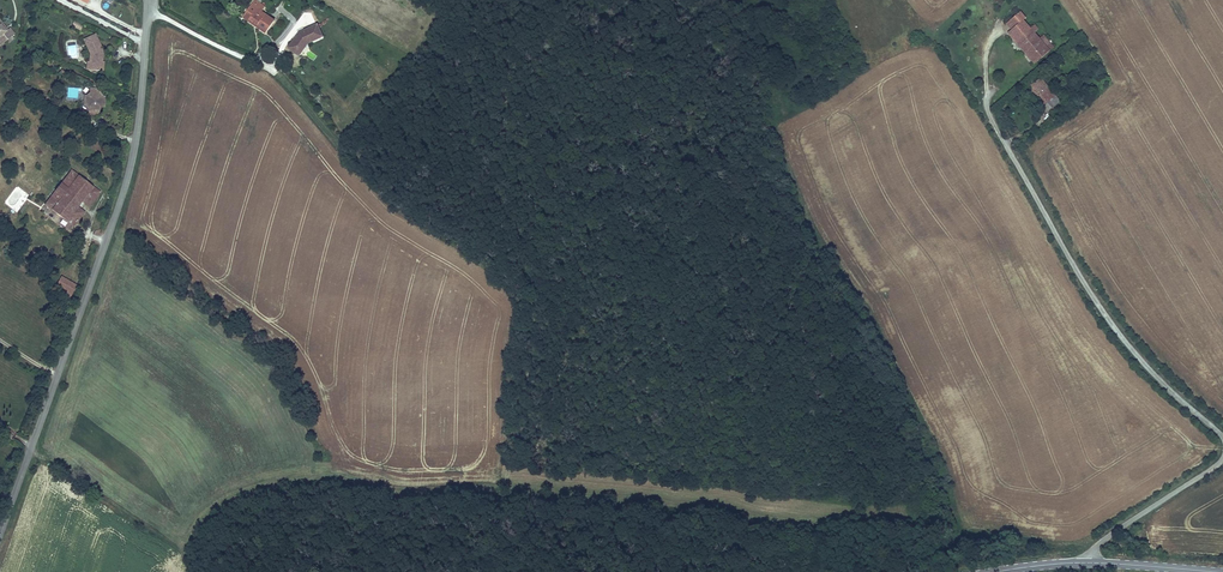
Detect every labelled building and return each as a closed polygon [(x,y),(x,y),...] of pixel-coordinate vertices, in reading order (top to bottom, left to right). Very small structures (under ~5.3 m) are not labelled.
[(251,15),(248,20),(267,32),(276,19),(261,9),(257,6),(259,3),(255,0),(253,0),(246,12),(251,15)] [(261,9),(265,3),(260,0),(255,0),(259,3),(257,6),(261,9)] [(248,20),(251,15),(246,12),(243,16),(248,20)] [(1012,30),(1006,35),(1034,66),(1047,54),(1037,43),(1041,39),(1032,28),(1028,32),(1020,23),(1025,19),(1020,14),(1007,24),(1012,30)] [(18,38),(13,32),(11,34),(10,35),(4,29),(6,27),(0,20),(0,41),(2,42),(7,48),(18,38)] [(305,36),(303,37),(300,35),(289,50),(296,55),(301,49),(302,51),(308,44),(313,41),(314,43),(324,38),(319,26),(304,33),(305,36)] [(87,44),(94,56),(93,65),(96,65),(95,72),(107,73),(108,64),(106,63),(104,63),(105,58),(106,59),(107,54),(98,38),(87,44)] [(1051,51),(1041,39),(1037,43),(1047,54),(1051,51)] [(296,55),(300,58),(310,45),(314,43),(313,41),(308,44),(302,51),(301,49),(296,55)] [(1029,90),(1044,107),(1055,96),(1041,79),(1029,90)] [(79,98),(79,88),(68,88),(67,97),(79,98)] [(91,111),(92,113),(92,114),(100,114),(101,112),(103,110),(105,109),(107,108),(107,102),(105,101),(104,99),(103,97),(102,95),(102,93),(94,92),(93,94),(92,96),(91,98),(89,99),(87,100),(88,108),(90,109),(91,111)] [(1044,107),(1049,112),(1060,101),(1055,96),(1044,107)] [(43,207),(73,229),(85,214),(78,209),(82,204),(88,209),(101,193),(93,188),(92,189),(77,178),(78,176),(71,171),(43,207)] [(77,287),(61,277),(53,292),(69,301),(77,287)]
